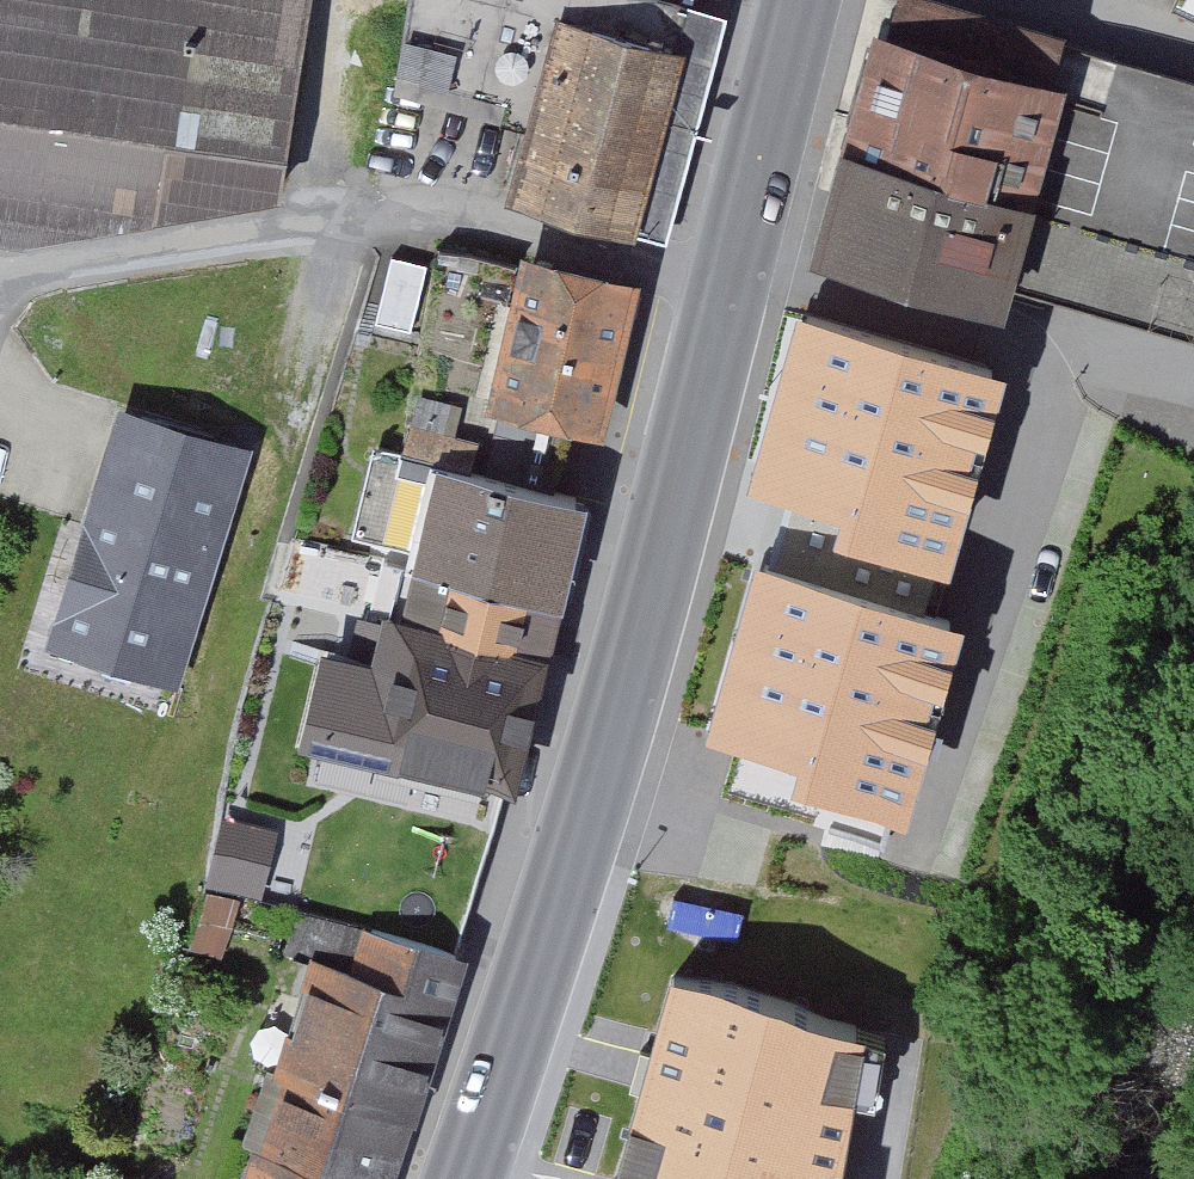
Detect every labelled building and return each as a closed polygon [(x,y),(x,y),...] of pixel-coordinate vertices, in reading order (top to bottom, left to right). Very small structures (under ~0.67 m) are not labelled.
[(109,239),(116,189),(268,209),(296,0),(0,0),(0,224),(109,239)] [(516,199),(628,229),(688,8),(660,0),(410,0),(398,75),(540,115),(516,199)] [(993,296),(1063,41),(912,0),(903,0),(891,43),(883,41),(828,241),(824,240),(822,249),(993,296)] [(1173,8),(1193,17),(1193,0),(1177,0),(1173,8)] [(1063,41),(1050,88),(1065,92),(1011,290),(1193,340),(1193,77),(1063,41)] [(424,271),(390,263),(378,319),(411,327),(424,271)] [(594,422),(625,289),(532,268),(501,401),(594,422)] [(884,843),(897,799),(807,773),(815,745),(722,718),(723,713),(745,720),(766,647),(758,644),(779,571),(765,567),(766,562),(832,581),(857,496),(764,469),(765,464),(787,470),(808,398),(800,395),(821,322),(807,318),(808,313),(791,308),(721,554),(734,557),(670,782),(884,843)] [(821,322),(800,395),(808,398),(787,470),(765,464),(764,469),(857,496),(832,581),(766,562),(765,567),(779,571),(758,644),(766,647),(745,720),(723,713),(722,718),(815,745),(807,773),(897,799),(950,615),(936,611),(923,607),(975,422),(992,366),(808,313),(807,318),(821,322)] [(458,409),(419,400),(406,454),(470,470),(476,445),(451,439),(458,409)] [(237,453),(145,425),(118,514),(100,508),(61,637),(170,671),(237,453)] [(575,497),(482,474),(470,470),(406,454),(380,446),(358,539),(427,553),(422,572),(551,601),(575,497)] [(422,572),(409,625),(538,658),(551,601),(422,572)] [(509,778),(538,658),(409,625),(388,620),(378,662),(399,667),(396,681),(333,667),(316,734),(509,778)] [(211,877),(256,888),(262,859),(216,848),(211,877)] [(324,963),(285,1080),(402,1115),(456,950),(300,915),(289,955),(324,963)] [(844,1117),(858,1041),(860,1029),(674,976),(616,1178),(834,1178),(844,1117)] [(884,1045),(858,1041),(844,1117),(870,1122),(884,1045)] [(652,1054),(635,1050),(599,1176),(609,1178),(616,1178),(652,1054)] [(402,1115),(285,1080),(263,1148),(373,1178),(381,1178),(402,1115)] [(263,1148),(252,1178),(373,1178),(263,1148)]
